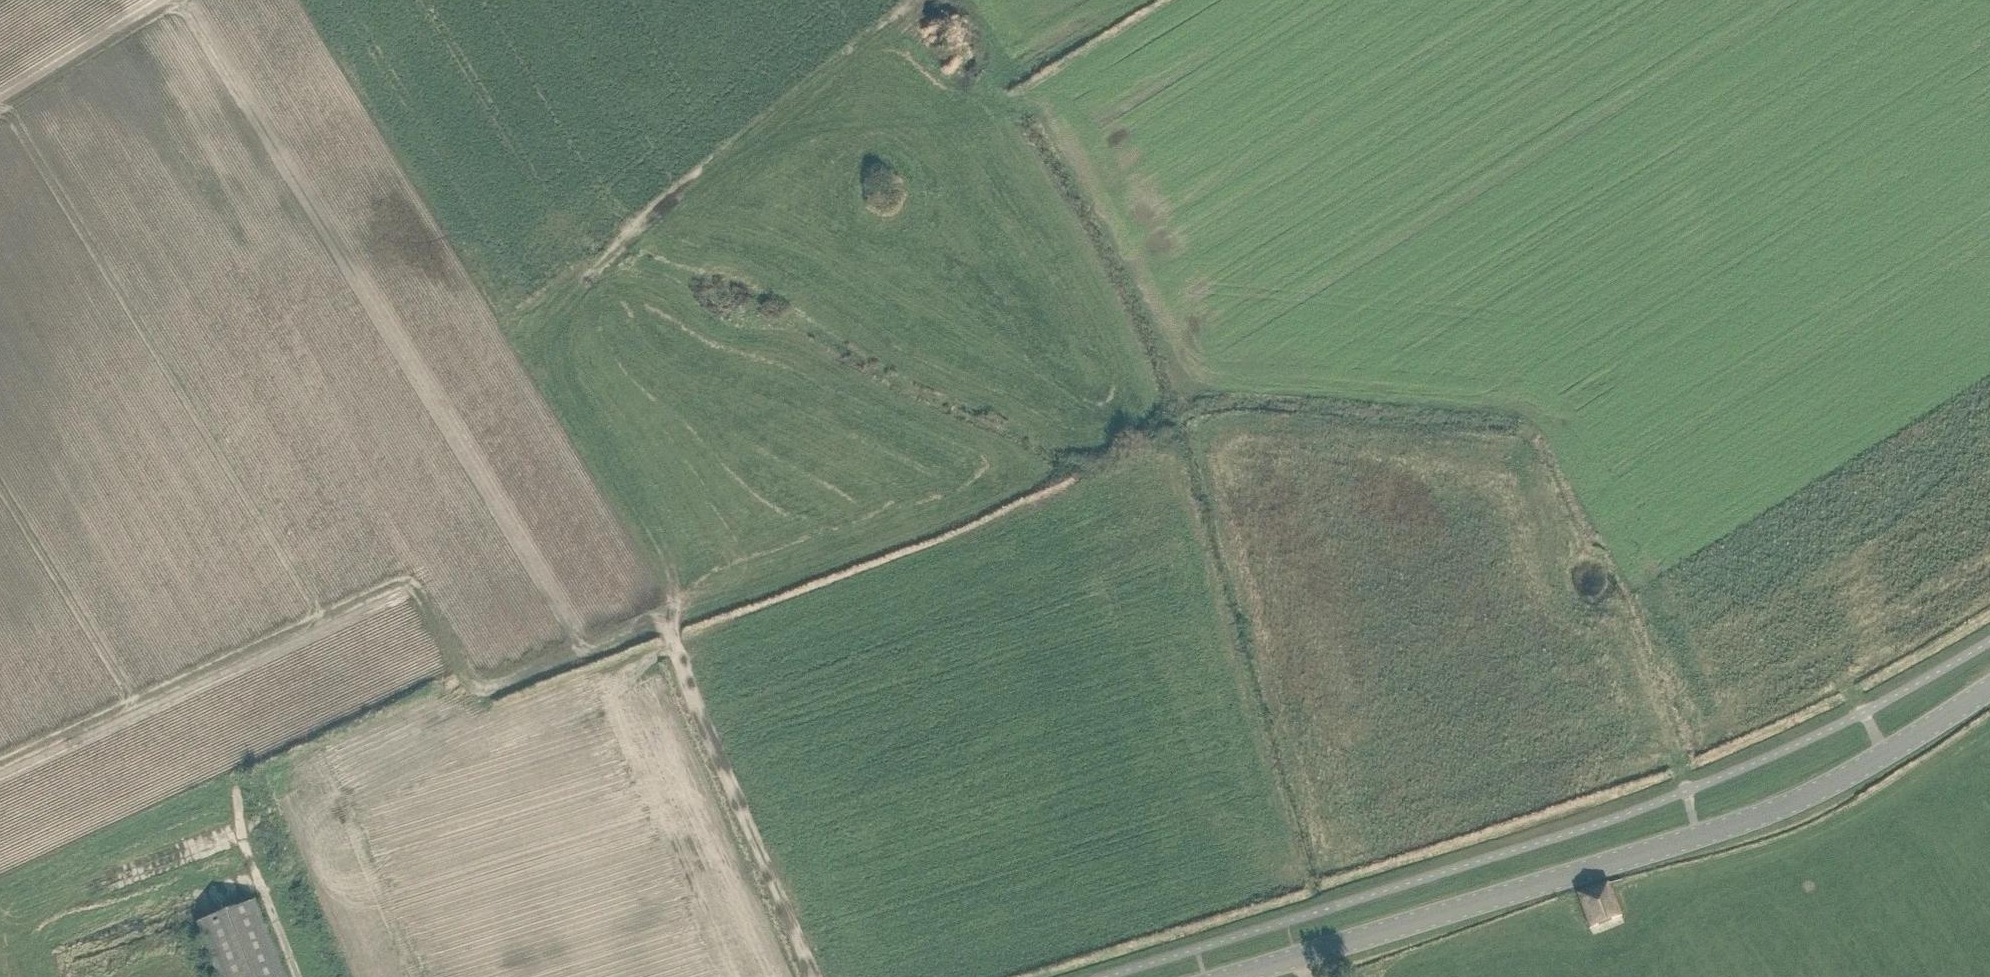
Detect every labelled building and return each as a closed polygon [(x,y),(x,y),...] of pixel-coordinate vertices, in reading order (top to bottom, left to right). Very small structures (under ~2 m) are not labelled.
[(1607,880),(1578,892),(1592,927),(1621,915),(1607,880)] [(195,924),(215,976),(284,976),(255,901),(195,924)]
